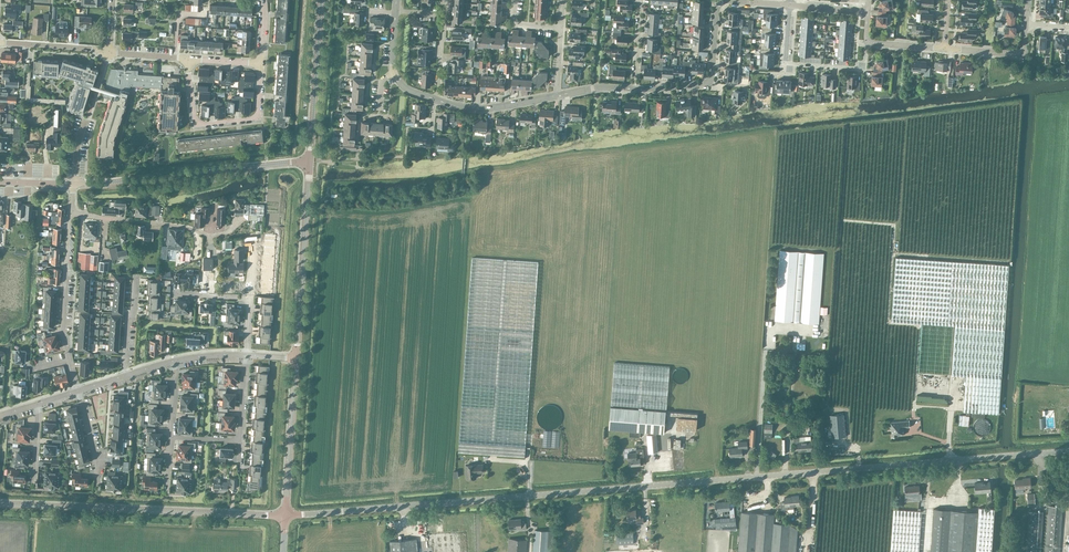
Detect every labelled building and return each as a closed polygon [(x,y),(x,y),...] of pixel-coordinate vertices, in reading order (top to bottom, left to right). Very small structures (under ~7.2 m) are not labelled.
[(572,9),(582,9),(583,0),(588,0),(573,0),(572,9)] [(629,0),(625,0),(618,0),(618,6),(621,6),(620,11),(632,12),(632,4),(629,4),(629,0)] [(879,12),(886,13),(886,10),(894,9),(893,5),(893,4),(894,4),(894,3),(894,2),(894,1),(893,1),(893,0),(887,0),(882,1),(882,4),(881,4),(880,4),(879,5),(879,7),(879,8),(879,12)] [(962,9),(974,10),(974,5),(974,2),(976,2),(977,0),(968,0),(968,1),(962,1),(962,9)] [(124,4),(124,11),(133,11),(133,9),(137,10),(137,8),(142,8),(142,2),(136,2),(136,4),(124,4)] [(6,8),(5,15),(10,15),(10,17),(15,17),(16,12),(21,12),(21,4),(13,4),(13,8),(6,8)] [(277,4),(277,8),(278,8),(278,12),(287,12),(287,4),(277,4)] [(252,16),(252,8),(245,7),(244,20),(246,20),(247,15),(252,16)] [(1040,7),(1039,13),(1041,13),(1041,17),(1053,18),(1053,8),(1050,8),(1040,7)] [(1000,18),(1008,20),(1007,23),(1015,23),(1015,19),(1015,17),(1015,16),(1014,15),(1013,14),(1014,12),(1003,8),(1003,9),(1002,10),(1001,10),(1001,11),(1001,12),(1001,13),(1001,14),(1002,14),(1000,18)] [(358,10),(350,9),(350,14),(354,14),(353,25),(362,26),(363,14),(358,13),(358,10)] [(729,12),(729,18),(740,19),(740,13),(750,14),(750,10),(737,9),(737,12),(729,12)] [(764,9),(764,13),(764,19),(767,19),(778,20),(778,14),(773,14),(773,10),(764,9)] [(920,22),(932,23),(933,14),(928,14),(928,10),(919,9),(919,14),(921,14),(920,22)] [(886,13),(879,12),(878,16),(877,16),(876,26),(886,27),(887,23),(888,17),(886,17),(886,13)] [(587,13),(579,13),(579,16),(572,16),(571,21),(570,21),(570,25),(571,25),(581,26),(582,17),(587,17),(587,13)] [(961,16),(961,24),(972,25),(973,21),(973,17),(976,17),(977,14),(970,13),(970,17),(961,16)] [(454,18),(452,18),(452,24),(459,25),(459,22),(462,22),(462,15),(454,15),(454,18)] [(86,24),(86,27),(91,28),(92,17),(75,16),(74,27),(79,27),(79,24),(86,24)] [(614,27),(614,31),(621,32),(621,28),(628,28),(629,21),(624,20),(625,17),(622,16),(615,16),(614,22),(617,22),(617,27),(614,27)] [(32,33),(41,34),(43,18),(34,17),(32,33)] [(276,21),(276,26),(286,26),(286,19),(278,18),(277,21),(276,21)] [(373,30),(383,31),(384,19),(373,18),(370,18),(369,26),(373,26),(373,30)] [(729,18),(728,24),(736,25),(736,28),(742,28),(748,29),(749,27),(743,26),(743,19),(740,19),(729,18)] [(777,27),(778,20),(767,19),(766,25),(763,25),(762,29),(771,30),(771,26),(777,27)] [(18,29),(17,29),(17,28),(22,28),(23,21),(13,21),(13,24),(4,24),(3,31),(12,32),(12,31),(16,31),(18,31),(18,29)] [(56,35),(68,36),(68,26),(67,25),(67,22),(60,22),(60,25),(56,25),(56,35)] [(1015,23),(1007,23),(1007,27),(1005,26),(1005,27),(1004,28),(1004,29),(1004,30),(1004,31),(1004,32),(1005,32),(1004,33),(1005,33),(1005,36),(1011,37),(1012,37),(1013,37),(1014,37),(1015,36),(1015,35),(1015,34),(1016,27),(1014,27),(1015,23)] [(920,32),(920,36),(930,37),(930,30),(923,29),(923,26),(917,25),(916,32),(920,32)] [(276,26),(276,30),(277,30),(277,34),(285,34),(286,26),(276,26)] [(433,28),(423,27),(423,35),(420,35),(419,35),(419,39),(420,40),(422,40),(432,41),(433,28)] [(452,30),(452,39),(464,40),(464,35),(471,36),(471,28),(464,28),(464,30),(452,30)] [(728,30),(727,37),(742,38),(742,31),(743,28),(736,28),(735,31),(728,30)] [(586,29),(578,29),(578,33),(571,32),(570,42),(580,42),(581,33),(585,34),(586,29)] [(771,33),(771,30),(762,29),(762,33),(765,33),(765,39),(776,40),(777,34),(771,33)] [(238,30),(238,32),(239,32),(238,37),(250,38),(250,31),(238,30)] [(960,40),(972,41),(972,36),(976,36),(976,30),(968,30),(968,33),(960,33),(960,36),(960,37),(959,37),(959,38),(959,39),(960,39),(960,40)] [(123,32),(122,40),(132,40),(132,37),(139,37),(139,31),(132,31),(132,33),(123,32)] [(477,45),(484,46),(485,31),(483,31),(482,37),(478,36),(477,45)] [(621,36),(621,32),(613,31),(613,38),(617,38),(617,43),(627,44),(628,37),(621,36)] [(275,37),(275,41),(285,42),(285,41),(285,34),(277,34),(276,37),(275,37)] [(648,38),(647,44),(658,45),(658,42),(662,42),(662,39),(663,40),(663,36),(655,35),(655,39),(648,38)] [(1037,41),(1037,48),(1039,48),(1040,48),(1040,49),(1041,50),(1042,51),(1043,52),(1044,52),(1045,52),(1049,53),(1050,39),(1046,39),(1046,38),(1046,37),(1044,36),(1040,36),(1040,40),(1039,40),(1038,40),(1037,40),(1037,41)] [(237,37),(237,39),(242,39),(241,44),(249,45),(250,38),(238,37),(237,37)] [(727,37),(727,43),(732,43),(731,46),(741,47),(742,38),(727,37)] [(1062,53),(1061,61),(1067,62),(1068,53),(1064,52),(1064,48),(1065,48),(1066,38),(1055,37),(1054,47),(1062,47),(1061,53),(1062,53)] [(776,46),(776,40),(765,39),(765,43),(761,43),(761,49),(770,50),(770,46),(776,46)] [(534,49),(537,52),(541,49),(541,48),(545,45),(544,44),(543,43),(542,42),(542,41),(535,41),(534,47),(534,49)] [(361,43),(360,50),(366,51),(366,49),(371,50),(372,43),(361,43)] [(249,45),(241,44),(237,44),(237,46),(241,47),(241,52),(248,52),(249,45)] [(658,45),(647,44),(647,50),(654,50),(654,53),(661,54),(661,48),(658,48),(658,45)] [(570,49),(569,58),(583,59),(583,54),(584,54),(585,46),(574,45),(574,49),(570,49)] [(458,58),(465,58),(465,55),(462,54),(462,47),(451,46),(451,54),(458,55),(458,58)] [(542,49),(541,49),(537,52),(540,56),(549,56),(549,50),(548,50),(548,49),(546,47),(546,46),(542,49)] [(726,49),(726,55),(737,56),(740,56),(741,47),(731,46),(731,49),(726,49)] [(419,50),(418,56),(422,57),(421,64),(430,65),(431,55),(432,55),(432,50),(422,49),(422,50),(419,50)] [(611,49),(610,53),(613,54),(616,54),(616,57),(616,60),(626,61),(626,54),(624,53),(621,53),(621,50),(613,49),(611,49)] [(761,49),(760,59),(761,59),(775,60),(775,54),(769,53),(770,50),(761,49)] [(360,50),(360,58),(371,59),(371,52),(366,52),(366,51),(360,50)] [(1,61),(22,63),(22,60),(24,60),(25,52),(19,52),(19,59),(15,59),(16,54),(2,53),(1,61)] [(279,54),(279,58),(280,58),(279,62),(288,62),(289,57),(289,54),(279,54)] [(733,62),(733,65),(740,65),(740,62),(737,61),(737,56),(726,55),(725,61),(733,62)] [(360,58),(359,66),(365,66),(365,65),(370,65),(371,59),(360,58)] [(34,60),(33,72),(59,74),(59,72),(83,79),(85,72),(87,73),(87,74),(84,82),(93,84),(95,75),(96,75),(97,72),(95,71),(96,68),(90,67),(90,66),(87,65),(86,67),(82,66),(83,65),(79,64),(79,65),(75,64),(75,63),(72,62),(67,61),(67,60),(64,59),(64,60),(63,60),(62,62),(59,62),(58,62),(58,61),(54,61),(50,61),(50,60),(46,60),(46,61),(42,61),(42,60),(39,60),(38,60),(34,60)] [(449,71),(459,71),(460,63),(462,64),(463,59),(456,59),(456,62),(450,62),(449,71)] [(760,65),(759,69),(768,69),(768,66),(774,66),(775,60),(761,59),(760,65)] [(874,68),(874,72),(881,73),(881,70),(889,69),(888,65),(889,65),(889,64),(889,63),(890,62),(889,62),(889,61),(889,60),(888,60),(888,59),(880,60),(877,61),(877,64),(876,64),(875,64),(875,65),(875,66),(875,68),(874,68)] [(689,62),(689,63),(692,63),(692,69),(692,74),(697,74),(698,63),(695,63),(696,60),(689,60),(689,62)] [(935,70),(947,71),(947,69),(950,70),(951,61),(939,60),(938,62),(936,62),(935,70)] [(660,65),(659,71),(662,71),(662,77),(668,77),(669,67),(666,66),(666,63),(663,63),(663,61),(660,61),(660,65)] [(680,65),(679,76),(685,77),(685,68),(689,69),(689,66),(689,63),(689,62),(683,61),(683,66),(680,65)] [(930,66),(926,66),(926,62),(912,61),(912,71),(924,72),(924,76),(929,76),(930,66)] [(278,65),(278,69),(288,70),(288,62),(279,62),(279,65),(278,65)] [(584,63),(576,62),(575,66),(568,65),(568,75),(570,75),(570,81),(580,82),(580,81),(579,81),(580,76),(578,76),(578,66),(583,67),(584,63)] [(501,63),(501,67),(505,67),(504,72),(509,73),(510,64),(505,64),(501,63)] [(956,74),(963,75),(963,71),(972,72),(972,63),(967,63),(960,63),(960,67),(956,67),(956,74)] [(644,79),(649,79),(650,68),(647,68),(648,65),(641,65),(641,69),(644,69),(644,79)] [(650,68),(649,79),(655,80),(656,72),(659,73),(659,71),(660,65),(656,65),(656,66),(653,66),(653,69),(650,68)] [(725,67),(724,74),(735,74),(736,71),(739,72),(740,65),(733,65),(732,68),(725,67)] [(103,162),(107,162),(110,159),(110,157),(113,157),(114,155),(114,148),(114,143),(115,143),(115,139),(114,138),(116,134),(118,129),(117,129),(120,122),(120,123),(122,116),(122,115),(123,111),(124,111),(126,104),(127,99),(126,99),(131,86),(160,88),(160,90),(161,90),(163,90),(164,76),(164,75),(138,73),(139,69),(127,68),(127,66),(124,66),(124,68),(111,67),(102,94),(104,97),(110,99),(108,105),(109,106),(107,110),(104,117),(105,117),(104,121),(103,120),(101,128),(99,134),(98,142),(99,142),(99,146),(98,146),(98,154),(98,156),(101,156),(100,158),(103,162)] [(359,66),(358,73),(360,73),(362,74),(365,74),(370,74),(370,68),(365,67),(365,66),(359,66)] [(613,78),(625,79),(625,70),(616,70),(616,66),(610,66),(609,73),(613,74),(613,78)] [(214,75),(213,75),(213,72),(209,72),(209,68),(200,68),(199,68),(198,73),(199,73),(199,75),(201,75),(200,79),(214,80),(214,79),(214,75)] [(214,70),(214,75),(214,79),(219,80),(218,84),(221,84),(221,85),(226,86),(227,72),(223,72),(223,70),(221,70),(221,69),(216,69),(216,70),(214,70)] [(278,69),(277,74),(278,74),(278,77),(287,78),(288,70),(278,69)] [(421,77),(422,77),(422,86),(430,87),(430,79),(431,79),(431,74),(429,74),(429,70),(421,69),(421,77)] [(239,79),(239,71),(238,71),(238,70),(233,70),(233,71),(231,71),(231,72),(227,72),(226,86),(231,86),(231,84),(233,85),(234,81),(238,81),(239,79)] [(2,73),(1,75),(2,76),(2,79),(6,79),(5,86),(18,87),(19,80),(11,79),(11,72),(3,71),(3,72),(2,73)] [(238,84),(252,85),(252,81),(253,81),(253,79),(255,79),(255,74),(254,74),(254,73),(244,72),(244,77),(240,77),(240,79),(239,79),(238,81),(238,84)] [(539,72),(535,75),(539,79),(543,83),(544,82),(545,80),(546,80),(547,80),(547,73),(539,72)] [(814,77),(808,77),(808,73),(800,72),(799,85),(807,85),(807,84),(814,85),(814,77)] [(881,77),(881,73),(874,72),(874,76),(872,76),(871,86),(882,87),(882,83),(883,83),(883,77),(881,77)] [(724,74),(724,80),(731,80),(731,84),(738,84),(739,78),(735,77),(735,74),(724,74)] [(830,87),(836,88),(837,79),(831,79),(831,75),(822,74),(821,85),(830,86),(830,87)] [(80,78),(78,83),(90,87),(91,84),(84,81),(86,76),(84,75),(83,79),(80,78)] [(538,80),(539,79),(535,75),(532,78),(532,80),(532,86),(538,87),(538,86),(539,86),(540,84),(542,83),(538,80)] [(163,90),(161,90),(161,93),(160,97),(160,99),(159,107),(161,107),(160,113),(159,113),(159,117),(158,122),(158,127),(159,127),(159,130),(177,131),(177,127),(178,127),(178,123),(179,123),(179,118),(179,114),(178,114),(179,108),(180,108),(180,103),(180,104),(181,98),(180,98),(180,94),(180,91),(179,91),(180,77),(164,76),(163,90)] [(857,82),(857,77),(848,76),(847,87),(855,88),(854,91),(860,91),(861,82),(857,82)] [(277,80),(276,85),(286,86),(287,78),(278,77),(278,81),(277,80)] [(353,78),(352,86),(359,86),(359,85),(364,85),(364,79),(353,78)] [(197,90),(198,90),(200,91),(200,90),(208,91),(208,87),(212,88),(212,85),(214,85),(214,80),(200,79),(200,83),(199,83),(198,85),(197,85),(197,90)] [(773,84),(772,93),(776,93),(776,91),(790,93),(791,81),(786,81),(786,80),(782,80),(777,80),(777,84),(773,84)] [(759,90),(759,92),(758,96),(759,97),(765,98),(766,96),(766,95),(770,95),(770,86),(767,86),(767,82),(759,81),(759,84),(756,83),(755,90),(759,90)] [(78,83),(70,109),(79,112),(80,109),(84,110),(85,107),(84,106),(85,102),(86,102),(87,99),(86,98),(88,94),(89,94),(90,91),(89,91),(90,87),(78,83)] [(454,96),(455,85),(455,83),(449,83),(446,83),(445,90),(448,90),(448,95),(454,96)] [(245,97),(252,98),(252,96),(253,96),(254,91),(253,91),(253,89),(251,89),(252,85),(238,84),(238,89),(239,89),(239,92),(243,92),(243,97),(245,97)] [(276,85),(276,90),(277,90),(277,93),(278,93),(286,94),(286,86),(276,85)] [(352,86),(352,94),(363,94),(364,88),(359,88),(359,86),(352,86)] [(467,86),(466,97),(472,97),(472,94),(475,94),(476,93),(476,87),(467,86)] [(200,100),(205,100),(207,100),(215,100),(215,101),(215,100),(215,96),(210,96),(210,91),(208,91),(200,90),(200,91),(200,92),(199,92),(199,97),(200,97),(200,100)] [(742,94),(743,92),(734,91),(734,102),(742,103),(742,101),(746,102),(746,94),(742,94)] [(352,94),(351,101),(358,102),(358,100),(363,101),(363,94),(352,94)] [(227,101),(226,107),(226,110),(227,111),(227,112),(232,112),(232,111),(235,111),(235,110),(239,110),(240,96),(233,96),(233,97),(231,97),(231,101),(227,101)] [(244,98),(245,97),(243,97),(240,96),(239,110),(242,110),(242,112),(245,112),(245,113),(250,113),(250,112),(251,112),(252,103),(247,102),(247,98),(244,98)] [(704,108),(715,109),(715,113),(720,114),(721,106),(717,105),(717,98),(703,97),(702,104),(704,104),(704,108)] [(688,115),(695,116),(696,105),(691,105),(690,98),(685,99),(685,100),(676,101),(677,110),(689,109),(688,115)] [(207,100),(207,101),(207,105),(202,105),(201,114),(202,114),(202,116),(207,116),(207,115),(210,115),(210,113),(214,114),(215,100),(207,100)] [(215,101),(215,100),(214,114),(217,114),(217,116),(220,116),(219,117),(224,117),(225,116),(226,116),(226,110),(226,107),(222,106),(222,102),(219,102),(220,101),(215,100),(215,101)] [(275,103),(275,107),(285,108),(285,100),(277,100),(276,100),(276,103),(275,103)] [(351,101),(351,109),(354,109),(356,109),(362,110),(363,103),(358,103),(358,102),(351,101)] [(613,113),(620,114),(621,106),(616,105),(617,101),(612,101),(612,102),(603,101),(603,104),(603,103),(602,105),(603,105),(603,110),(613,111),(613,113)] [(625,111),(643,112),(644,103),(635,102),(635,103),(632,103),(632,102),(626,102),(625,111)] [(656,115),(665,116),(665,117),(670,118),(670,110),(666,110),(667,103),(657,102),(656,115)] [(0,103),(0,111),(6,112),(6,107),(10,107),(9,109),(13,109),(13,104),(0,103)] [(412,120),(419,121),(419,118),(425,118),(425,114),(424,113),(425,105),(415,104),(415,114),(412,114),(412,120)] [(275,107),(274,111),(276,112),(275,115),(284,116),(285,108),(275,107)] [(560,111),(559,125),(565,125),(566,116),(573,117),(572,120),(581,120),(581,112),(578,112),(578,108),(566,107),(565,111),(560,111)] [(54,109),(54,126),(62,126),(62,109),(54,109)] [(541,110),(540,119),(540,120),(540,125),(549,126),(549,120),(552,120),(552,125),(557,125),(558,116),(552,115),(553,111),(541,110)] [(1,122),(1,127),(6,127),(11,128),(11,122),(7,122),(7,120),(11,120),(11,114),(0,113),(0,122),(1,122)] [(438,117),(437,127),(446,128),(446,122),(453,122),(454,114),(450,114),(443,113),(443,117),(438,117)] [(345,114),(344,122),(350,122),(350,121),(355,121),(356,115),(345,114)] [(521,114),(520,122),(520,125),(525,125),(525,122),(532,122),(531,127),(535,128),(535,120),(531,120),(532,115),(525,115),(526,114),(521,114)] [(509,125),(509,121),(502,120),(502,119),(497,119),(496,128),(507,129),(507,132),(513,132),(514,125),(509,125)] [(475,126),(474,131),(482,131),(482,133),(486,133),(486,135),(490,135),(491,128),(486,127),(487,122),(479,122),(480,120),(474,120),(473,126),(475,126)] [(344,122),(343,129),(355,130),(355,124),(350,123),(350,122),(344,122)] [(368,134),(368,127),(367,127),(367,122),(361,122),(360,133),(368,134)] [(368,134),(376,134),(376,123),(370,122),(370,127),(368,127),(368,134)] [(376,123),(376,134),(383,135),(384,128),(382,128),(383,123),(376,123)] [(385,128),(384,128),(383,135),(391,135),(392,124),(385,123),(385,128)] [(343,129),(343,137),(349,137),(349,136),(354,136),(355,130),(343,129)] [(262,131),(254,132),(255,142),(259,141),(259,140),(263,140),(262,131)] [(47,137),(47,145),(47,148),(54,148),(54,145),(60,146),(60,132),(54,132),(53,138),(47,137)] [(254,132),(246,133),(247,141),(250,141),(250,142),(255,142),(254,132)] [(430,146),(431,138),(427,137),(427,134),(423,134),(423,132),(414,132),(413,136),(415,136),(415,141),(426,142),(426,146),(430,146)] [(232,134),(233,144),(241,143),(241,142),(240,133),(232,134)] [(232,134),(224,135),(225,144),(228,144),(228,145),(233,144),(232,134)] [(224,135),(216,136),(217,146),(222,145),(222,144),(225,144),(224,135)] [(216,136),(208,137),(209,146),(213,145),(213,147),(217,146),(216,136)] [(208,137),(201,138),(202,148),(206,147),(206,146),(209,146),(208,137)] [(343,137),(342,145),(354,145),(354,139),(349,139),(349,137),(343,137)] [(201,138),(193,139),(194,148),(197,147),(197,148),(202,148),(201,138)] [(441,148),(448,148),(448,150),(452,150),(452,144),(448,143),(448,140),(442,139),(442,138),(436,138),(436,147),(436,150),(441,151),(441,148)] [(185,139),(177,140),(178,149),(181,149),(182,150),(186,150),(185,139)] [(193,139),(185,139),(186,150),(191,149),(190,148),(194,148),(193,139)] [(31,150),(36,151),(36,145),(39,146),(39,142),(35,142),(35,144),(27,143),(26,149),(31,150)] [(244,199),(235,198),(235,214),(244,214),(244,210),(249,210),(249,204),(244,204),(244,199)] [(13,211),(13,212),(17,212),(17,216),(25,216),(24,220),(37,220),(37,210),(33,210),(33,205),(22,204),(22,201),(14,201),(13,211)] [(102,209),(102,210),(103,211),(102,214),(107,214),(107,215),(114,216),(114,215),(119,216),(119,208),(126,209),(127,202),(115,201),(114,208),(103,207),(103,208),(102,209)] [(249,204),(249,210),(249,214),(264,215),(264,205),(249,204)] [(160,210),(160,206),(151,205),(151,206),(136,205),(135,216),(147,217),(147,214),(159,215),(160,210)] [(195,225),(197,225),(198,226),(201,226),(202,225),(204,225),(204,216),(209,216),(209,208),(201,208),(201,211),(198,211),(196,211),(196,213),(195,213),(195,225)] [(217,224),(224,224),(225,209),(217,208),(217,224)] [(52,223),(63,224),(64,216),(52,215),(52,223)] [(84,237),(92,237),(97,237),(97,224),(85,223),(84,237)] [(135,234),(144,235),(144,239),(152,240),(153,232),(144,231),(145,225),(136,225),(135,234)] [(49,232),(49,235),(61,236),(62,229),(54,228),(54,231),(51,231),(51,232),(49,232)] [(167,245),(182,246),(183,230),(168,229),(167,245)] [(47,235),(47,239),(51,239),(51,237),(53,237),(53,243),(61,244),(61,236),(49,235),(47,235)] [(275,247),(275,241),(278,241),(278,236),(265,235),(265,240),(267,240),(267,247),(275,247)] [(245,240),(246,247),(262,244),(261,238),(245,240)] [(117,247),(109,248),(111,256),(112,255),(113,260),(128,256),(127,249),(118,251),(117,247)] [(275,254),(275,247),(267,247),(266,253),(264,253),(264,258),(277,259),(277,254),(275,254)] [(228,272),(228,277),(235,277),(235,272),(243,272),(243,263),(239,263),(239,260),(243,260),(243,249),(234,249),(234,263),(228,263),(228,272)] [(799,322),(804,252),(798,252),(779,250),(774,320),(793,322),(799,322)] [(82,262),(81,269),(97,270),(98,257),(90,256),(91,255),(82,254),(82,253),(78,252),(77,262),(82,262)] [(180,260),(188,261),(189,253),(181,252),(180,260)] [(799,322),(818,324),(823,254),(804,252),(799,322)] [(47,256),(47,259),(49,259),(51,259),(51,263),(59,264),(60,256),(47,256)] [(896,257),(892,321),(956,325),(952,375),(966,376),(964,412),(999,414),(1005,330),(1010,265),(896,257)] [(213,258),(204,258),(204,269),(213,269),(213,270),(213,258)] [(276,264),(277,259),(264,258),(263,263),(266,264),(265,270),(273,271),(274,264),(276,264)] [(528,411),(534,333),(539,262),(507,260),(472,258),(467,328),(458,452),(489,454),(525,457),(526,433),(528,411)] [(109,262),(100,262),(99,270),(108,271),(109,262)] [(48,274),(48,275),(56,276),(60,276),(60,269),(49,268),(48,272),(48,274)] [(273,277),(273,271),(265,270),(265,276),(262,276),(262,282),(275,282),(275,277),(273,277)] [(88,271),(87,274),(81,274),(80,280),(90,281),(91,275),(95,275),(95,271),(88,271)] [(111,276),(115,276),(115,283),(124,283),(125,277),(118,276),(119,273),(111,272),(111,276)] [(176,273),(175,282),(181,283),(181,282),(185,282),(185,286),(187,286),(188,287),(189,288),(191,287),(192,287),(193,283),(198,284),(198,274),(193,274),(193,273),(186,273),(186,274),(181,274),(182,273),(176,273)] [(60,276),(56,276),(48,275),(47,286),(55,287),(55,284),(59,284),(60,276)] [(148,287),(160,288),(161,280),(148,279),(148,281),(147,281),(147,284),(148,284),(148,287)] [(275,288),(275,282),(262,282),(262,287),(264,287),(264,294),(272,294),(272,288),(275,288)] [(51,287),(44,287),(43,296),(57,297),(57,295),(56,295),(56,294),(56,291),(51,290),(51,287)] [(148,290),(147,290),(147,293),(147,295),(148,295),(148,294),(160,295),(160,288),(148,287),(148,290)] [(148,296),(148,299),(149,299),(149,302),(148,302),(161,303),(161,295),(160,295),(148,294),(148,295),(148,296)] [(260,308),(273,309),(274,304),(273,304),(274,298),(274,297),(270,297),(261,296),(261,297),(262,297),(262,303),(261,303),(260,308)] [(183,300),(181,300),(181,299),(176,299),(176,306),(172,306),(171,306),(171,314),(176,315),(176,313),(181,314),(182,306),(183,306),(183,300)] [(185,301),(184,300),(183,300),(183,306),(182,306),(181,314),(188,314),(188,317),(192,317),(192,310),(189,310),(189,300),(185,300),(185,301)] [(149,305),(147,305),(147,308),(148,308),(147,310),(149,310),(160,310),(161,303),(148,302),(149,302),(149,305)] [(201,303),(200,311),(201,311),(201,312),(207,312),(207,311),(211,311),(211,315),(215,315),(216,307),(212,307),(212,304),(208,303),(208,302),(204,302),(204,303),(201,303)] [(227,303),(226,315),(240,316),(240,313),(241,313),(241,309),(234,308),(234,304),(227,303)] [(261,320),(272,321),(272,320),(273,314),(273,309),(260,308),(260,313),(262,313),(262,319),(261,319),(261,320)] [(149,312),(148,314),(150,315),(149,317),(149,318),(161,319),(162,310),(160,310),(149,310),(149,312)] [(240,316),(226,315),(226,321),(224,321),(224,326),(233,326),(233,322),(240,322),(241,318),(240,318),(240,316)] [(41,326),(41,329),(48,330),(48,327),(53,327),(54,324),(54,323),(56,323),(56,321),(44,320),(43,326),(41,326)] [(259,326),(259,331),(272,332),(272,327),(272,321),(261,320),(262,320),(262,326),(259,326)] [(949,381),(953,325),(923,323),(919,375),(924,376),(922,394),(932,395),(932,399),(948,400),(949,386),(951,386),(952,381),(949,381)] [(229,343),(235,344),(235,343),(238,343),(238,342),(239,342),(239,337),(237,337),(237,335),(236,335),(236,331),(229,330),(225,330),(225,334),(227,335),(227,343),(229,343)] [(55,335),(46,337),(45,331),(36,333),(38,340),(42,339),(44,345),(51,343),(51,342),(56,341),(55,335)] [(271,337),(272,332),(259,331),(258,337),(261,337),(260,343),(271,344),(271,343),(271,337)] [(187,337),(187,338),(186,338),(185,338),(185,342),(186,342),(186,345),(186,346),(187,346),(187,345),(190,346),(191,346),(194,347),(195,347),(195,346),(199,346),(199,347),(200,346),(199,346),(200,341),(202,341),(202,342),(206,343),(206,342),(207,334),(206,334),(203,334),(203,333),(202,333),(202,334),(202,336),(200,335),(200,338),(199,338),(187,337)] [(149,352),(151,352),(151,354),(157,354),(157,352),(159,353),(159,349),(165,349),(166,335),(158,334),(158,335),(158,341),(150,341),(149,352)] [(51,343),(44,345),(46,354),(53,353),(53,352),(52,350),(59,348),(58,341),(56,341),(51,342),(51,343)] [(88,343),(78,343),(78,349),(84,349),(84,352),(91,353),(92,349),(88,349),(88,343)] [(119,345),(109,345),(109,350),(105,350),(104,354),(111,354),(112,351),(118,351),(119,345)] [(20,363),(21,363),(23,363),(24,363),(24,362),(25,360),(28,360),(29,353),(25,353),(25,351),(21,350),(21,349),(18,349),(17,350),(16,354),(15,354),(15,359),(16,359),(16,361),(21,361),(20,363)] [(37,366),(52,363),(51,359),(49,360),(48,355),(35,359),(37,366)] [(108,369),(113,369),(113,364),(117,364),(118,357),(111,357),(111,361),(100,360),(100,368),(105,369),(108,369)] [(89,375),(90,362),(81,362),(80,374),(89,375)] [(611,405),(667,410),(670,367),(614,363),(611,405)] [(256,372),(256,377),(269,378),(269,373),(267,372),(267,367),(269,367),(269,366),(259,365),(259,366),(258,372),(256,372)] [(688,376),(688,374),(688,373),(688,371),(687,370),(686,369),(685,368),(683,367),(681,366),(680,366),(678,366),(677,366),(675,367),(674,368),(673,369),(672,371),(672,372),(671,374),(672,377),(672,379),(673,380),(674,381),(676,382),(677,383),(679,383),(681,383),(683,382),(684,382),(685,381),(687,380),(687,378),(688,376)] [(64,367),(60,368),(62,375),(54,377),(56,385),(61,384),(61,385),(65,384),(65,383),(68,382),(66,374),(64,367)] [(237,379),(237,371),(230,371),(230,368),(223,367),(222,377),(230,377),(230,378),(236,379),(237,379)] [(190,374),(183,373),(182,381),(184,381),(189,381),(189,380),(197,380),(198,371),(190,371),(190,374)] [(33,382),(32,386),(33,386),(33,390),(41,390),(41,386),(45,386),(46,377),(39,376),(39,379),(34,379),(34,382),(33,382)] [(230,377),(222,377),(222,383),(218,383),(218,388),(226,388),(226,384),(235,384),(236,379),(230,378),(230,377)] [(256,377),(255,382),(258,383),(257,389),(256,389),(268,390),(268,389),(265,389),(266,383),(268,383),(269,378),(256,377)] [(160,380),(152,379),(151,384),(153,384),(152,391),(166,392),(166,389),(167,389),(168,385),(160,385),(160,380)] [(184,381),(183,387),(192,387),(192,390),(199,391),(199,387),(197,387),(197,380),(189,380),(189,381),(184,381)] [(16,395),(26,396),(27,384),(17,384),(17,385),(14,384),(13,394),(16,394),(16,395)] [(223,400),(229,400),(229,399),(235,400),(234,400),(234,398),(235,398),(236,394),(226,393),(226,390),(219,389),(219,393),(224,393),(223,400)] [(254,395),(254,400),(267,401),(267,396),(265,396),(265,390),(268,390),(256,389),(257,389),(257,395),(254,395)] [(114,395),(113,402),(114,402),(123,402),(128,403),(128,392),(120,391),(119,396),(114,395)] [(152,391),(152,397),(151,397),(150,402),(159,403),(159,402),(159,398),(167,398),(167,395),(166,395),(166,392),(152,391)] [(181,402),(187,402),(187,403),(195,404),(195,397),(198,397),(198,394),(191,393),(191,396),(181,396),(181,400),(182,400),(182,402),(181,402)] [(229,400),(223,400),(223,406),(219,405),(219,410),(228,411),(227,411),(228,406),(235,407),(235,402),(234,402),(234,400),(235,400),(229,399),(229,400)] [(254,400),(254,406),(256,406),(256,412),(255,412),(266,413),(266,412),(264,412),(264,406),(267,406),(267,401),(254,400)] [(195,404),(187,403),(187,402),(181,402),(181,405),(180,404),(180,409),(187,409),(187,412),(187,413),(194,413),(195,404)] [(559,418),(559,415),(559,413),(559,411),(558,409),(556,407),(554,405),(552,404),(550,403),(548,403),(546,403),(543,404),(541,405),(539,406),(538,408),(536,410),(535,412),(535,415),(535,417),(536,420),(537,422),(538,423),(540,425),(542,426),(544,427),(547,427),(550,427),(552,427),(554,425),(556,424),(558,422),(559,420),(559,418)] [(157,404),(149,404),(149,415),(163,416),(163,413),(164,413),(164,409),(156,409),(157,404)] [(70,405),(63,406),(64,410),(67,409),(68,415),(78,413),(76,407),(71,408),(70,405)] [(609,429),(624,430),(664,433),(666,411),(610,407),(609,429)] [(233,422),(234,416),(225,415),(225,413),(225,412),(218,412),(218,415),(223,416),(222,422),(228,423),(228,422),(233,422)] [(253,418),(252,423),(265,424),(266,419),(263,419),(264,413),(266,413),(255,412),(256,412),(255,418),(253,418)] [(49,419),(50,419),(50,422),(45,422),(44,431),(55,431),(56,423),(56,419),(56,413),(49,413),(49,419)] [(68,415),(65,415),(67,422),(70,421),(79,419),(78,413),(68,415)] [(185,424),(185,426),(193,426),(193,419),(197,420),(198,415),(189,414),(189,419),(179,418),(179,422),(180,422),(180,424),(179,424),(185,424)] [(830,415),(832,437),(846,436),(844,414),(830,415)] [(149,415),(148,425),(155,425),(155,422),(163,422),(163,419),(162,419),(163,416),(149,415)] [(80,424),(79,419),(70,421),(71,427),(80,424)] [(991,430),(991,428),(991,427),(991,425),(990,424),(989,422),(988,421),(986,420),(985,420),(983,419),(982,419),(979,420),(978,421),(977,422),(976,423),(975,425),(974,426),(974,428),(974,430),(974,431),(975,433),(976,434),(977,435),(979,436),(980,437),(982,437),(984,437),(986,436),(987,436),(989,434),(990,433),(991,431),(991,430)] [(901,435),(901,433),(905,433),(905,427),(910,427),(909,420),(891,422),(892,437),(898,436),(898,435),(901,435)] [(226,429),(234,429),(234,422),(233,422),(228,422),(228,423),(222,422),(220,422),(219,432),(226,432),(227,432),(226,432),(226,429)] [(24,424),(17,423),(16,432),(24,433),(24,434),(29,434),(29,435),(31,435),(31,427),(24,427),(24,424)] [(252,423),(252,429),(255,429),(254,435),(253,435),(265,436),(262,436),(263,430),(265,430),(265,424),(252,423)] [(772,424),(765,423),(764,438),(771,439),(772,424)] [(193,426),(185,426),(185,424),(179,424),(180,424),(179,427),(178,427),(178,431),(185,432),(185,435),(192,435),(193,426)] [(155,429),(155,428),(146,428),(146,433),(147,433),(147,439),(161,440),(161,437),(162,437),(162,433),(155,433),(155,429)] [(72,432),(74,438),(84,436),(82,430),(72,432)] [(29,435),(29,434),(24,434),(24,433),(16,432),(16,439),(13,439),(13,443),(20,443),(20,440),(29,440),(29,435)] [(647,435),(648,453),(658,452),(656,434),(647,435)] [(251,441),(251,447),(264,447),(264,442),(262,442),(262,436),(265,436),(253,435),(253,436),(254,436),(254,441),(251,441)] [(793,438),(794,445),(798,445),(798,451),(812,450),(811,441),(799,442),(799,437),(793,438)] [(84,438),(72,441),(73,447),(75,447),(85,444),(84,438)] [(161,440),(147,439),(147,445),(145,445),(145,450),(154,451),(153,451),(154,446),(161,447),(162,443),(161,443),(161,440)] [(51,454),(56,455),(56,445),(60,445),(61,440),(53,440),(53,444),(45,444),(44,453),(52,453),(51,454)] [(747,441),(739,442),(739,446),(738,446),(738,448),(729,449),(730,457),(742,456),(742,448),(747,448),(747,441)] [(188,442),(188,445),(179,445),(179,451),(184,451),(184,452),(192,453),(192,446),(195,446),(195,443),(188,442)] [(85,444),(75,447),(77,452),(86,450),(85,444)] [(110,445),(110,452),(116,452),(115,455),(122,456),(123,446),(111,445),(110,445)] [(13,447),(13,451),(15,451),(15,458),(17,458),(23,458),(23,457),(28,457),(28,456),(29,456),(29,451),(20,451),(20,448),(20,447),(13,447)] [(233,452),(232,452),(233,448),(220,447),(220,461),(226,461),(226,456),(232,457),(232,455),(233,455),(233,452)] [(251,447),(251,452),(253,452),(253,458),(251,458),(263,459),(261,459),(261,453),(264,453),(264,447),(251,447)] [(637,453),(628,453),(629,460),(631,460),(631,465),(641,465),(641,464),(645,464),(644,457),(642,457),(642,455),(644,455),(644,449),(636,449),(637,453)] [(86,450),(77,452),(78,458),(88,456),(86,450)] [(179,451),(177,450),(177,458),(184,458),(184,461),(184,462),(191,462),(192,453),(184,452),(184,451),(179,451)] [(156,453),(147,452),(147,457),(148,457),(147,464),(161,464),(161,462),(162,462),(163,458),(155,457),(155,453),(156,453)] [(80,464),(77,465),(78,468),(85,467),(84,463),(90,462),(88,456),(78,458),(80,464)] [(28,460),(28,458),(28,457),(23,457),(23,458),(17,458),(17,463),(14,463),(14,467),(21,467),(22,467),(21,467),(21,464),(29,464),(29,460),(28,460)] [(250,464),(249,470),(262,471),(263,465),(260,465),(261,459),(263,460),(263,459),(251,458),(251,459),(252,459),(252,465),(250,464)] [(483,471),(482,463),(465,465),(466,478),(475,478),(475,472),(483,471)] [(161,464),(147,464),(147,474),(154,475),(154,471),(162,471),(162,467),(161,467),(161,464)] [(21,483),(26,483),(26,477),(25,477),(26,475),(19,474),(19,471),(11,470),(11,481),(13,481),(13,482),(14,482),(15,482),(18,482),(21,482),(21,483)] [(248,487),(248,491),(251,490),(259,489),(259,488),(259,480),(259,476),(262,476),(262,471),(249,470),(249,475),(251,475),(251,481),(249,481),(249,482),(248,485),(248,487)] [(51,487),(52,472),(45,471),(44,486),(51,487)] [(52,472),(51,487),(58,487),(59,487),(60,472),(52,472)] [(107,489),(114,490),(115,475),(115,472),(112,472),(112,475),(108,474),(107,489)] [(75,485),(82,485),(82,486),(87,487),(88,480),(87,480),(87,478),(81,477),(81,474),(73,474),(72,479),(73,479),(72,484),(75,484),(75,485)] [(122,475),(115,475),(114,490),(121,490),(122,490),(123,475),(122,475)] [(152,489),(157,490),(158,484),(157,483),(157,481),(151,481),(151,477),(143,477),(142,487),(145,488),(146,488),(150,488),(152,489)] [(184,493),(185,478),(177,477),(176,492),(177,492),(181,492),(181,493),(181,492),(184,493)] [(231,478),(231,482),(221,482),(221,481),(220,479),(220,478),(218,477),(217,477),(215,478),(214,481),(213,491),(225,491),(225,489),(227,489),(227,488),(236,488),(237,479),(231,478)] [(1025,478),(1025,479),(1015,480),(1015,488),(1031,487),(1030,477),(1025,478)] [(192,478),(185,478),(184,493),(186,493),(191,493),(192,478)] [(974,483),(975,493),(990,492),(989,482),(974,483)] [(919,485),(905,487),(906,500),(914,499),(914,500),(921,499),(921,493),(920,493),(919,485)] [(794,509),(794,506),(799,505),(799,496),(793,496),(793,497),(785,498),(785,503),(780,503),(781,510),(794,509)] [(715,503),(716,512),(730,511),(729,502),(715,503)] [(1063,506),(1049,505),(1045,551),(1060,551),(1063,506)] [(976,551),(992,551),(995,509),(979,508),(979,512),(976,551)] [(636,518),(637,524),(644,523),(644,517),(641,518),(640,512),(636,513),(636,509),(627,510),(628,519),(636,518)] [(922,511),(894,509),(891,551),(919,551),(922,511)] [(931,551),(976,551),(979,512),(934,509),(931,551)] [(1044,512),(1029,511),(1026,551),(1041,551),(1044,512)] [(740,534),(738,551),(788,551),(790,524),(773,523),(774,515),(742,512),(740,534)] [(735,518),(715,519),(716,529),(734,530),(734,525),(736,525),(735,518)] [(521,519),(509,520),(510,529),(514,528),(514,530),(519,529),(519,528),(521,528),(521,529),(526,529),(526,523),(521,523),(521,519)] [(533,551),(554,551),(556,531),(535,530),(533,551)] [(470,531),(455,532),(455,531),(431,533),(432,545),(436,545),(437,551),(472,551),(470,531)] [(618,533),(619,544),(634,544),(633,533),(618,533)] [(390,540),(391,551),(417,551),(416,538),(390,540)] [(508,551),(526,551),(527,540),(509,539),(508,551)]
